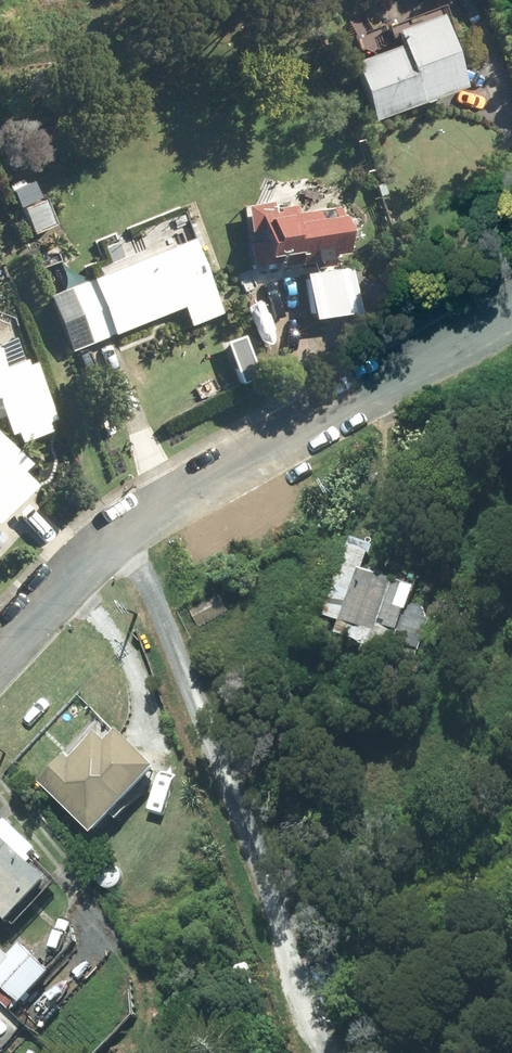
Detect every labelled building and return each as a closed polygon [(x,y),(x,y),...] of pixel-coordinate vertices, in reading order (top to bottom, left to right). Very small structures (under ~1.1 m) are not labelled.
[(369,119),(462,85),(434,11),(388,28),(393,42),(347,59),(369,119)] [(51,223),(40,197),(17,206),(29,233),(51,223)] [(329,253),(342,251),(336,204),(294,210),(293,200),(241,207),(250,269),(307,262),(309,268),(331,264),(329,253)] [(217,311),(187,237),(63,287),(84,341),(177,303),(185,323),(217,311)] [(353,311),(347,266),(302,271),(308,318),(353,311)] [(248,362),(244,350),(229,356),(231,362),(238,360),(241,365),(248,362)] [(1,433),(8,430),(12,441),(46,430),(43,420),(50,417),(31,359),(21,362),(19,357),(0,363),(0,430),(1,433)] [(29,483),(15,470),(22,461),(0,442),(0,516),(29,483)] [(403,651),(422,657),(429,634),(443,639),(454,607),(416,594),(418,589),(363,571),(373,540),(342,530),(314,616),(340,624),(335,638),(365,648),(363,655),(391,664),(401,636),(407,638),(403,651)] [(100,694),(99,711),(115,712),(116,695),(100,694)] [(95,831),(143,781),(142,779),(162,759),(125,724),(105,744),(108,747),(59,797),(95,831)] [(48,882),(36,871),(40,866),(32,858),(39,851),(7,821),(0,828),(0,915),(9,923),(48,882)] [(21,943),(9,955),(2,949),(0,951),(0,1000),(11,1010),(19,1002),(23,1006),(30,998),(37,1005),(53,989),(46,981),(53,974),(21,943)] [(252,981),(248,964),(233,968),(237,985),(252,981)]
